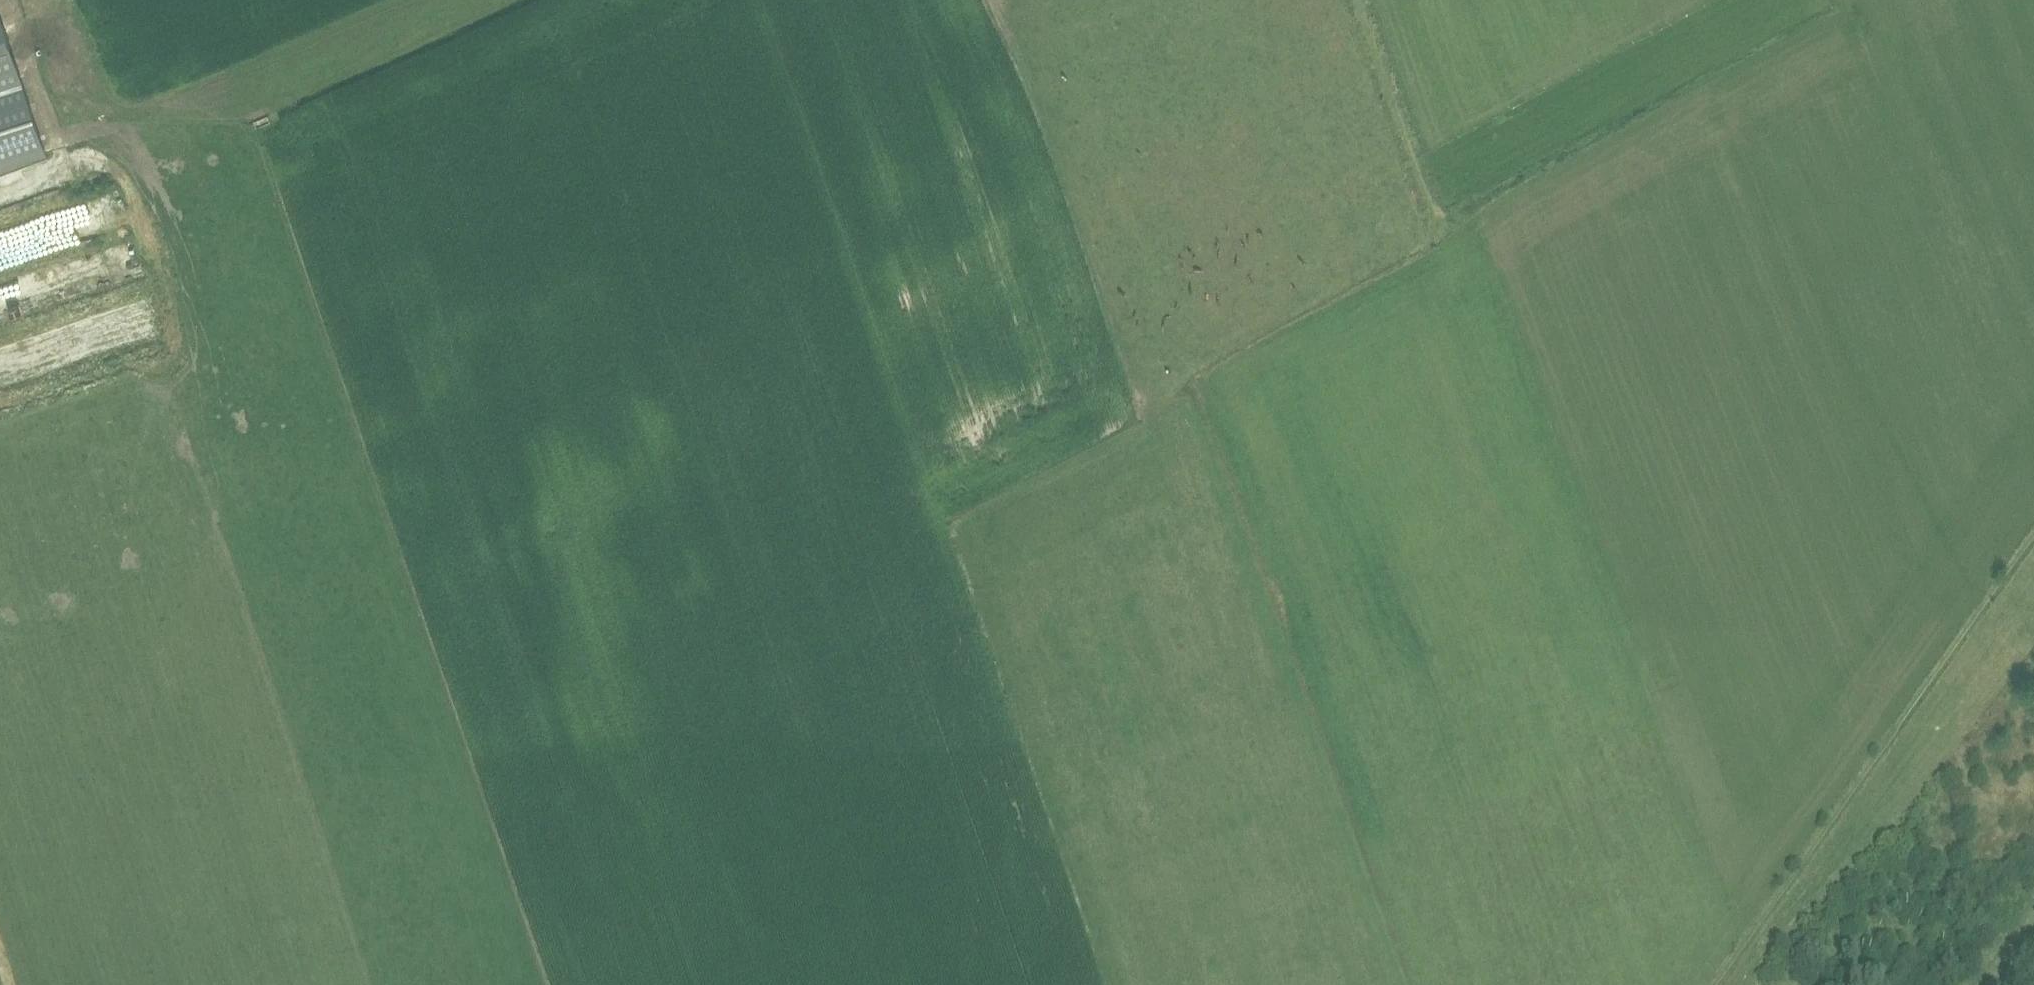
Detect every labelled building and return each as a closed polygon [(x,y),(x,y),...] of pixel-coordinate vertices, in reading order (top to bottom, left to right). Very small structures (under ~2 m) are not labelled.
[(45,154),(12,53),(16,51),(0,4),(0,169),(45,154)] [(92,295),(153,276),(142,241),(28,276),(39,312),(82,299),(78,287),(88,284),(92,295)]
